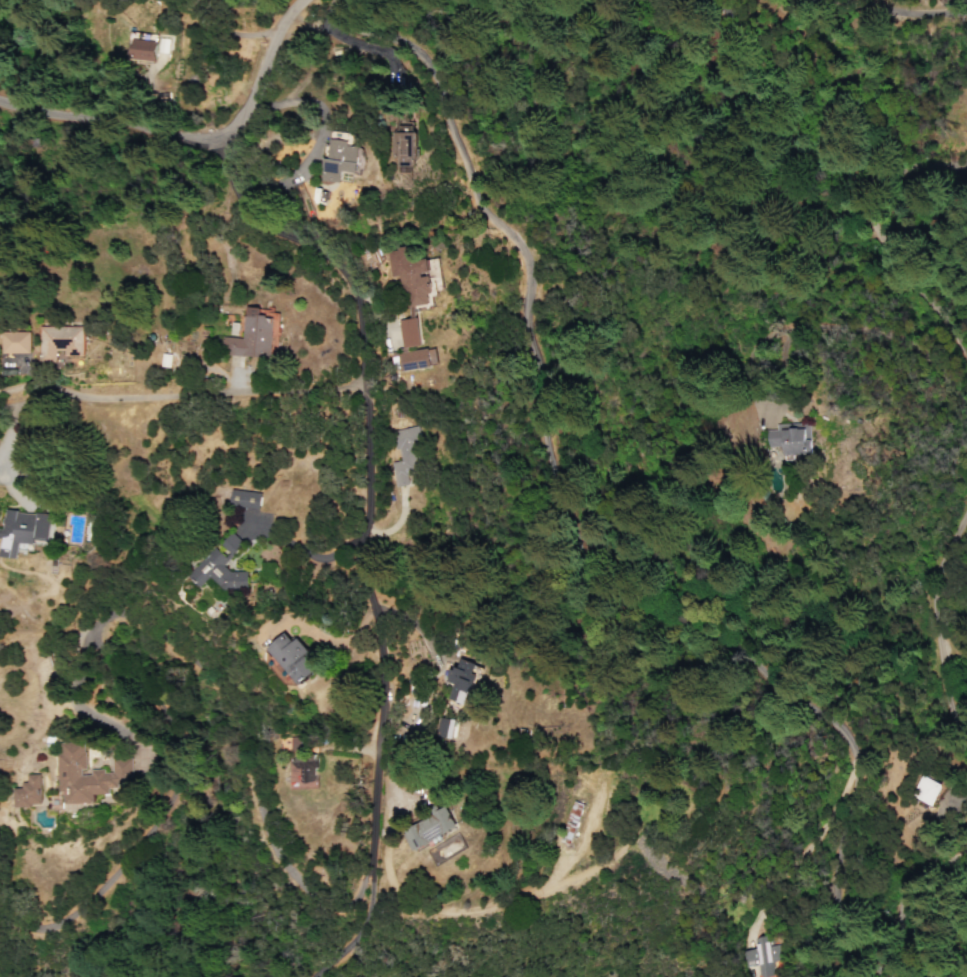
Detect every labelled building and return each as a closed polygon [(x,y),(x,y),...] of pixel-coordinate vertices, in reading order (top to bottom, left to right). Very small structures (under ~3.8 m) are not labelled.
[(131,37),(128,56),(153,59),(156,40),(131,37)] [(413,131),(395,131),(394,164),(412,165),(413,131)] [(356,146),(346,145),(347,139),(327,137),(323,180),(339,182),(340,170),(354,172),(356,146)] [(420,345),(414,306),(428,304),(426,294),(431,293),(424,251),(387,256),(390,275),(398,274),(404,317),(398,319),(402,347),(420,345)] [(268,357),(270,316),(256,315),(257,306),(243,305),(241,337),(221,336),(220,354),(268,357)] [(80,353),(80,325),(34,326),(35,360),(53,360),(52,354),(80,353)] [(0,331),(0,352),(26,352),(25,330),(0,331)] [(398,353),(400,371),(431,366),(428,348),(398,353)] [(781,460),(791,459),(791,455),(811,453),(808,423),(774,425),(775,429),(764,430),(765,448),(780,447),(781,460)] [(394,486),(408,484),(406,474),(423,471),(416,426),(395,430),(399,460),(390,461),(394,486)] [(259,491),(229,489),(228,507),(259,509),(259,491)] [(50,543),(51,513),(2,510),(1,529),(0,528),(0,556),(17,557),(18,541),(50,543)] [(246,572),(229,571),(222,565),(241,544),(236,539),(229,539),(229,534),(223,534),(186,575),(198,587),(208,576),(225,591),(246,592),(246,572)] [(264,649),(297,685),(315,669),(302,655),(307,651),(295,637),(290,641),(282,632),(264,649)] [(457,665),(449,663),(444,685),(448,686),(445,699),(466,703),(475,662),(459,659),(457,665)] [(454,720),(444,717),(439,735),(450,738),(454,720)] [(300,751),(300,737),(280,736),(279,750),(300,751)] [(131,784),(131,756),(110,756),(110,770),(89,771),(89,775),(83,775),(83,743),(56,743),(57,791),(62,791),(62,803),(92,802),(92,794),(107,793),(107,785),(131,784)] [(315,754),(291,755),(292,788),(317,788),(315,754)] [(13,788),(13,805),(40,805),(39,773),(23,774),(23,788),(13,788)] [(940,784),(919,774),(909,795),(930,806),(940,784)] [(413,853),(457,827),(444,806),(400,832),(413,853)] [(777,959),(775,944),(766,945),(765,937),(749,939),(753,966),(757,965),(759,976),(764,976),(766,976),(764,961),(777,959)]
